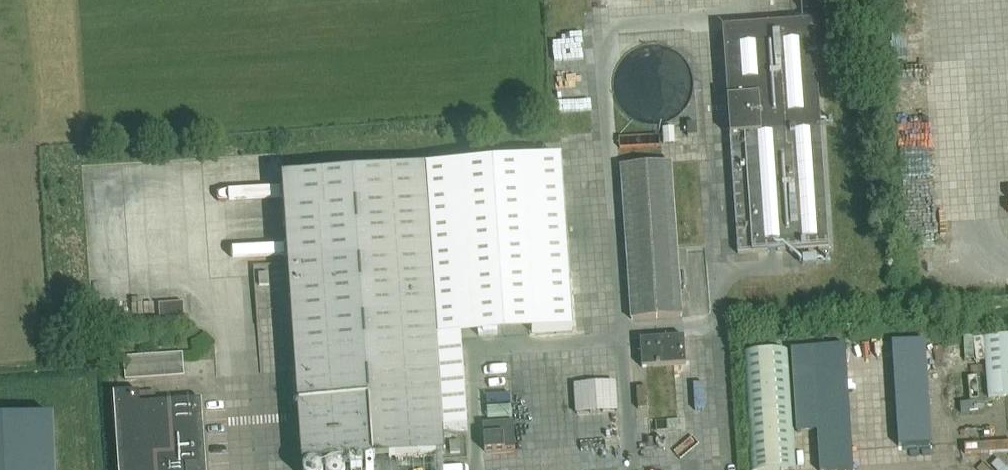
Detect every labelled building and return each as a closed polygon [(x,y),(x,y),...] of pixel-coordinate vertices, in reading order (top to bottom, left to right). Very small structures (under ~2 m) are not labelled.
[(738,252),(828,246),(813,18),(723,24),(738,252)] [(697,124),(687,124),(688,137),(697,137),(697,124)] [(425,169),(282,179),(301,466),(444,456),(436,340),(438,340),(461,339),(538,333),(526,162),(425,169)] [(670,163),(619,167),(631,320),(682,317),(670,163)] [(269,274),(259,275),(260,286),(270,286),(269,274)] [(251,335),(248,281),(233,282),(235,336),(251,335)] [(184,303),(159,305),(160,324),(185,323),(184,303)] [(643,366),(686,362),(683,335),(641,339),(643,366)] [(982,339),(987,399),(1007,398),(1007,338),(982,339)] [(925,341),(892,343),(899,445),(932,443),(925,341)] [(811,349),(819,469),(831,469),(853,469),(844,346),(811,349)] [(817,431),(811,349),(788,350),(794,433),(817,431)] [(444,434),(468,432),(462,351),(439,353),(444,434)] [(750,469),(795,469),(788,351),(743,354),(750,469)] [(123,359),(124,371),(125,382),(184,378),(182,355),(123,359)] [(619,379),(574,381),(576,413),(620,410),(619,379)] [(647,387),(636,388),(638,409),(649,408),(647,387)] [(156,403),(155,391),(141,392),(141,391),(115,393),(120,469),(206,469),(201,402),(201,401),(156,403)] [(0,417),(0,469),(55,469),(52,415),(0,417)] [(484,453),(515,451),(513,424),(482,426),(484,453)] [(459,442),(450,442),(450,455),(460,454),(459,442)]
